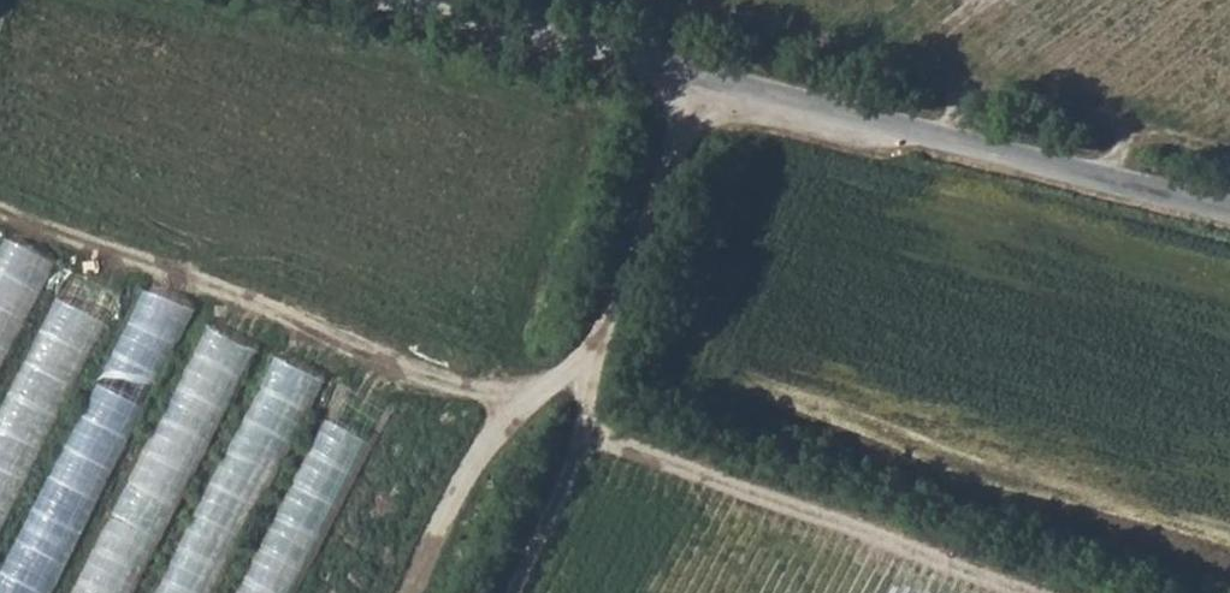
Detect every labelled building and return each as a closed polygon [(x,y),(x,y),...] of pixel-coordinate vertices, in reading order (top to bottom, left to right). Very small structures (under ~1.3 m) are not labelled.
[(50,254),(0,230),(0,361),(50,254)] [(0,405),(0,525),(114,285),(68,263),(0,405)] [(320,454),(354,467),(381,400),(347,387),(320,454)] [(330,469),(312,496),(308,493),(277,537),(302,554),(351,483),(330,469)]
